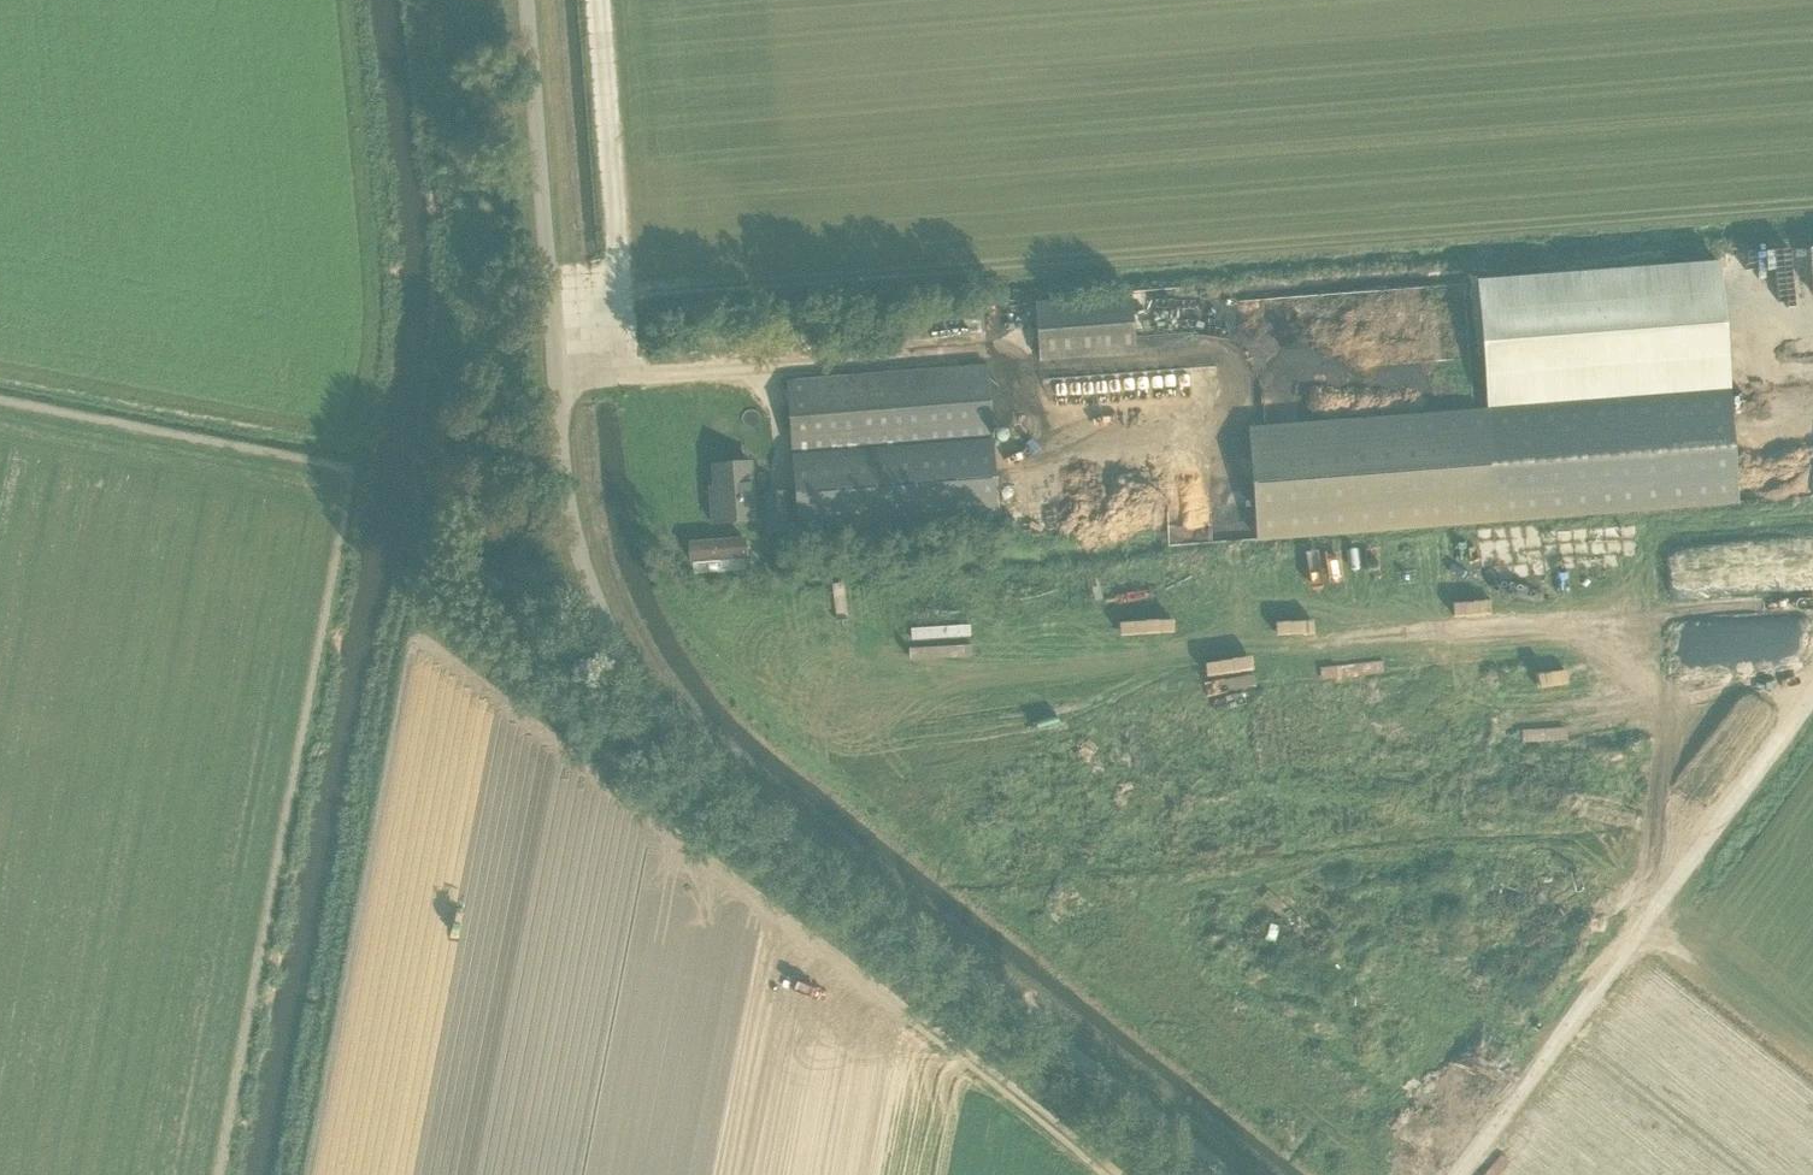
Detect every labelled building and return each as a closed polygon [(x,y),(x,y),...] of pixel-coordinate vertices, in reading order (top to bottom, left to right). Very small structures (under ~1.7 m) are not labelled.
[(1741,504),(1731,390),(1720,262),(1478,281),(1488,408),(1249,426),(1258,542),(1741,504)] [(1138,353),(1132,295),(1036,302),(1042,363),(1138,353)] [(949,312),(950,329),(969,328),(968,311),(949,312)] [(1001,528),(988,363),(787,381),(801,545),(1001,528)] [(765,497),(759,497),(755,464),(713,467),(715,487),(710,487),(714,523),(761,520),(767,520),(768,535),(791,533),(787,492),(765,494),(765,497)] [(689,540),(691,562),(747,557),(746,535),(689,540)]
